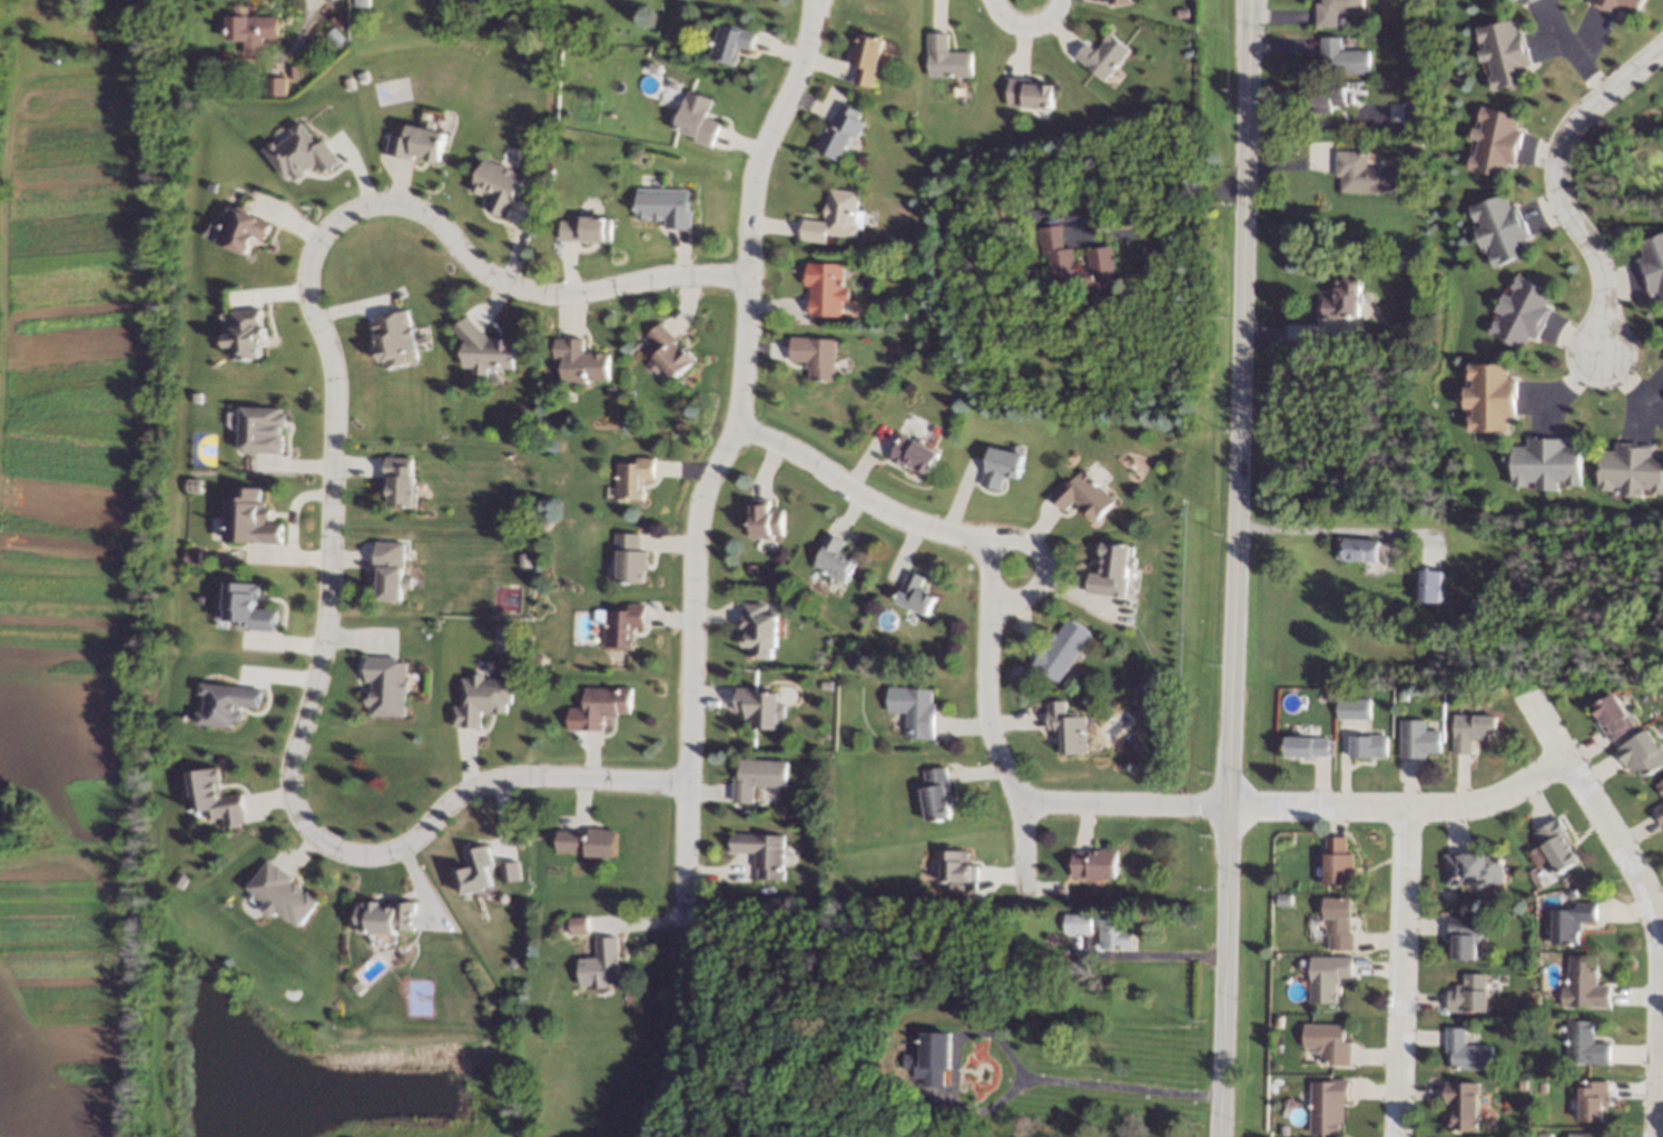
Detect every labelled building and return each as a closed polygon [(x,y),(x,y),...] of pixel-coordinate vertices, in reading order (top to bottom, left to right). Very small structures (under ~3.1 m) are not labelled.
[(1322,3),(1323,0),(1362,0),(1362,11),(1337,11),(1337,27),(1318,27),(1317,27),(1317,24),(1317,10),(1317,3),(1322,3)] [(1590,2),(1590,0),(1644,0),(1635,18),(1623,11),(1620,18),(1617,16),(1590,2)] [(1189,18),(1179,19),(1178,9),(1189,9),(1189,18)] [(329,19),(336,12),(345,21),(338,28),(329,19)] [(278,38),(263,37),(263,40),(228,39),(228,16),(278,17),(278,38)] [(1518,32),(1524,31),(1525,33),(1533,65),(1526,66),(1529,80),(1492,90),(1489,77),(1493,76),(1488,60),(1482,62),(1478,50),(1486,49),(1484,41),(1480,42),(1477,30),(1514,20),(1518,32)] [(735,28),(736,26),(758,33),(752,49),(740,46),(737,56),(739,57),(736,66),(711,58),(722,23),(735,28)] [(348,40),(340,48),(327,35),(335,27),(348,40)] [(1131,50),(1104,81),(1076,57),(1075,57),(1084,46),(1086,43),(1096,51),(1104,42),(1103,40),(1111,32),(1131,50)] [(948,51),(972,51),(972,77),(927,77),(928,33),(931,33),(946,33),(948,33),(948,51)] [(886,41),(884,50),(895,52),(890,67),(879,65),(878,71),(876,71),(873,88),(853,82),(854,82),(857,67),(853,66),(853,65),(860,35),(886,41)] [(1341,50),(1370,50),(1369,73),(1327,73),(1327,55),(1321,55),(1321,52),(1321,37),(1341,37),(1341,50)] [(661,66),(658,73),(650,70),(653,62),(661,66)] [(355,72),(364,70),(365,78),(356,80),(355,72)] [(342,77),(348,76),(351,85),(344,87),(342,77)] [(286,94),(286,96),(267,96),(267,77),(268,77),(285,77),(286,77),(286,94)] [(1027,79),(1036,80),(1036,85),(1055,86),(1052,110),(1006,105),(1008,79),(1008,78),(1027,79)] [(1364,94),(1364,82),(1347,81),(1346,93),(1364,94)] [(1347,94),(1354,94),(1354,104),(1348,104),(1348,105),(1331,105),(1331,112),(1316,112),(1316,105),(1313,105),(1313,86),(1347,86),(1347,94)] [(715,99),(708,117),(722,122),(721,125),(712,146),(712,148),(695,141),(697,137),(676,129),(685,106),(683,106),(687,97),(689,97),(691,90),(715,99)] [(824,131),(826,133),(830,124),(832,122),(843,102),(844,104),(860,112),(857,118),(865,122),(856,139),(853,137),(840,161),(815,148),(824,131)] [(1424,122),(1404,122),(1404,121),(1404,104),(1424,104),(1424,122)] [(1519,116),(1517,129),(1523,130),(1516,164),(1508,163),(1506,176),(1468,169),(1472,155),(1475,156),(1478,140),(1470,139),(1474,127),(1480,129),(1483,121),(1478,120),(1480,108),(1519,116)] [(439,120),(436,130),(447,131),(442,164),(429,161),(429,158),(415,156),(414,159),(413,159),(386,155),(388,147),(386,147),(390,131),(407,135),(410,125),(424,127),(425,118),(439,120)] [(321,144),(328,138),(344,160),(327,171),(321,163),(308,171),(309,173),(299,180),(295,174),(289,178),(267,148),(278,140),(281,144),(297,133),(294,128),(305,120),(321,144)] [(1423,150),(1410,150),(1410,139),(1423,139),(1423,150)] [(1367,167),(1396,167),(1395,179),(1395,194),(1340,192),(1341,176),(1336,176),(1336,174),(1336,150),(1365,151),(1368,151),(1367,167)] [(506,168),(509,167),(513,170),(513,171),(527,178),(516,199),(508,216),(506,219),(486,210),(493,197),(484,193),(482,196),(471,190),(486,159),(506,168)] [(691,190),(690,213),(695,213),(693,231),(691,231),(669,231),(668,229),(668,219),(665,218),(665,222),(656,220),(657,218),(653,217),(653,219),(640,219),(640,188),(691,190)] [(859,192),(857,209),(865,210),(863,229),(858,228),(857,239),(828,236),(827,244),(801,241),(801,238),(804,223),(804,218),(825,222),(826,217),(824,217),(826,203),(828,204),(829,188),(859,192)] [(1512,207),(1517,205),(1528,234),(1529,237),(1523,239),(1528,253),(1492,267),(1487,254),(1490,253),(1488,246),(1482,249),(1474,229),(1480,227),(1478,219),(1475,222),(1469,209),(1506,195),(1512,207)] [(245,208),(254,210),(253,213),(276,222),(270,237),(268,236),(267,239),(259,236),(256,248),(255,248),(252,254),(219,243),(233,207),(238,209),(240,210),(243,207),(245,208)] [(616,217),(614,243),(580,242),(562,241),(563,222),(563,219),(584,220),(584,216),(616,217)] [(1063,249),(1073,248),(1073,249),(1073,252),(1075,268),(1089,266),(1088,251),(1086,249),(1113,246),(1119,285),(1093,288),(1092,286),(1077,288),(1079,292),(1053,295),(1047,256),(1042,257),(1037,228),(1037,227),(1060,224),(1063,249)] [(1640,241),(1662,231),(1662,302),(1659,290),(1651,293),(1650,290),(1637,258),(1644,256),(1640,241)] [(844,264),(843,288),(849,288),(848,301),(843,301),(843,316),(810,315),(810,298),(811,285),(805,285),(805,273),(808,273),(808,263),(844,264)] [(1554,292),(1548,304),(1554,306),(1541,334),(1539,337),(1533,334),(1526,347),(1492,331),(1497,318),(1500,321),(1504,314),(1497,311),(1506,292),(1513,295),(1516,288),(1513,286),(1518,275),(1554,292)] [(1360,277),(1359,316),(1347,315),(1347,317),(1321,317),(1321,296),(1337,296),(1337,276),(1360,277)] [(268,325),(270,324),(272,337),(269,337),(269,345),(266,345),(267,357),(242,360),(240,346),(229,347),(229,334),(230,334),(229,324),(238,323),(236,310),(265,306),(267,306),(268,325)] [(412,329),(413,327),(416,339),(414,340),(420,363),(385,371),(384,364),(381,365),(378,356),(375,357),(373,347),(377,346),(372,320),(401,313),(407,311),(412,329)] [(906,322),(897,322),(897,313),(906,313),(906,322)] [(482,330),(491,339),(495,339),(495,336),(514,337),(514,340),(516,340),(516,369),(490,367),(490,374),(476,374),(476,367),(465,367),(466,341),(455,329),(470,315),(482,330)] [(679,340),(680,341),(678,343),(685,350),(687,347),(698,360),(679,379),(678,379),(667,367),(660,374),(650,364),(657,357),(646,346),(653,340),(650,336),(651,335),(662,324),(662,323),(663,323),(679,340)] [(810,340),(835,340),(835,381),(809,381),(809,369),(807,367),(807,362),(790,362),(790,360),(790,341),(791,337),(810,337),(810,340)] [(586,339),(587,339),(586,353),(612,354),(611,381),(590,381),(590,384),(565,383),(565,360),(558,360),(558,339),(559,339),(567,340),(567,339),(586,339)] [(1511,376),(1516,376),(1517,413),(1509,413),(1509,430),(1495,431),(1487,431),(1480,431),(1474,431),(1470,431),(1470,414),(1474,414),(1474,408),(1466,408),(1467,386),(1474,386),(1475,379),(1470,379),(1470,363),(1477,363),(1486,363),(1494,363),(1511,363),(1511,376)] [(619,398),(610,398),(610,388),(619,388),(619,398)] [(204,402),(193,402),(194,392),(204,392),(204,402)] [(242,448),(244,405),(283,408),(282,412),(288,412),(287,425),(282,425),(282,433),(285,433),(284,439),(285,439),(285,448),(284,448),(283,452),(258,451),(244,450),(242,448)] [(915,440),(922,438),(925,445),(941,452),(931,474),(922,470),(921,472),(907,465),(906,468),(890,460),(892,459),(903,437),(903,434),(915,440)] [(1564,447),(1582,447),(1582,470),(1582,479),(1582,482),(1582,487),(1566,486),(1565,482),(1559,482),(1559,490),(1537,490),(1537,482),(1531,482),(1531,486),(1515,486),(1515,478),(1515,470),(1515,462),(1515,445),(1528,447),(1528,440),(1564,440),(1564,447)] [(1652,455),(1662,455),(1662,493),(1651,492),(1651,490),(1644,490),(1644,496),(1622,494),(1623,489),(1615,489),(1600,489),(1601,452),(1614,453),(1615,444),(1620,444),(1633,445),(1633,447),(1653,448),(1652,455)] [(1025,454),(1020,479),(1008,477),(1007,480),(1004,479),(1001,490),(981,486),(984,471),(985,471),(987,462),(992,447),(1025,454)] [(414,455),(413,476),(415,476),(415,483),(417,483),(416,506),(415,506),(415,507),(391,506),(391,497),(388,497),(388,486),(391,486),(391,476),(386,476),(386,472),(386,454),(414,455)] [(656,460),(656,476),(656,479),(642,479),(642,499),(618,499),(618,463),(638,463),(638,457),(656,458),(656,460)] [(1094,479),(1093,480),(1115,501),(1096,521),(1075,501),(1065,511),(1063,509),(1062,508),(1050,496),(1051,496),(1064,482),(1069,487),(1085,469),(1094,479)] [(205,478),(204,493),(189,493),(189,478),(205,478)] [(262,501),(267,501),(267,507),(274,507),(274,519),(267,519),(267,522),(284,522),(284,542),(248,541),(225,540),(226,494),(237,496),(237,486),(263,487),(262,501)] [(750,500),(769,500),(769,506),(769,510),(784,510),(784,536),(774,536),(774,539),(755,539),(749,539),(750,523),(752,523),(752,517),(749,517),(749,499),(750,500)] [(844,540),(846,541),(840,551),(857,561),(845,584),(814,567),(823,550),(819,548),(827,533),(828,531),(844,540)] [(639,551),(648,551),(648,572),(646,572),(646,584),(619,582),(619,551),(616,551),(616,533),(639,535),(640,535),(639,551)] [(1377,540),(1380,541),(1379,542),(1378,562),(1377,562),(1366,561),(1354,560),(1354,561),(1345,560),(1345,559),(1337,558),(1339,538),(1344,538),(1377,540)] [(405,541),(404,566),(402,566),(402,576),(412,576),(412,588),(402,587),(402,599),(377,599),(377,587),(375,587),(375,576),(377,576),(378,568),(375,568),(376,542),(376,540),(405,541)] [(1132,546),(1131,551),(1131,557),(1136,558),(1135,569),(1129,568),(1128,579),(1125,596),(1125,597),(1088,592),(1088,591),(1090,572),(1102,574),(1104,556),(1101,556),(1102,542),(1132,546)] [(203,562),(188,562),(188,549),(203,549),(203,562)] [(1440,601),(1419,600),(1420,568),(1441,569),(1440,601)] [(911,571),(925,577),(921,586),(928,589),(927,592),(937,597),(928,616),(896,601),(903,588),(909,570),(911,571)] [(262,584),(260,599),(257,599),(256,608),(279,609),(279,616),(276,616),(276,629),(245,627),(245,625),(249,625),(249,620),(218,618),(219,595),(228,595),(229,581),(262,584)] [(747,604),(767,605),(766,615),(778,615),(777,649),(775,648),(775,659),(749,658),(749,648),(744,648),(745,636),(748,636),(748,630),(741,630),(742,629),(742,612),(744,612),(744,604),(747,604)] [(643,605),(646,605),(646,627),(636,627),(634,650),(629,649),(606,649),(606,625),(596,624),(596,610),(596,609),(630,610),(630,605),(643,605)] [(1092,635),(1059,682),(1033,664),(1033,663),(1043,649),(1044,647),(1047,649),(1052,641),(1051,640),(1056,634),(1057,635),(1069,618),(1092,635)] [(552,655),(551,667),(541,666),(542,654),(552,655)] [(368,656),(396,657),(396,661),(407,661),(406,679),(407,679),(407,693),(405,692),(405,716),(371,715),(371,706),(366,706),(367,693),(371,693),(372,682),(366,680),(367,656),(368,656)] [(485,678),(511,678),(511,704),(508,704),(508,713),(494,713),(494,710),(482,710),(481,727),(455,726),(453,726),(454,705),(461,705),(462,677),(472,677),(472,673),(485,673),(485,678)] [(242,685),(267,688),(265,702),(264,702),(263,707),(245,705),(245,708),(247,708),(246,721),(238,719),(237,727),(200,723),(201,710),(207,710),(209,694),(204,694),(205,682),(242,685)] [(832,682),(832,690),(821,690),(821,682),(832,682)] [(908,687),(908,688),(933,689),(932,704),(936,704),(935,715),(934,739),(933,739),(905,737),(906,713),(887,712),(888,686),(908,687)] [(631,688),(631,714),(618,713),(618,717),(604,716),(603,731),(602,731),(581,731),(581,722),(582,714),(586,714),(587,688),(620,688),(620,687),(631,688)] [(745,688),(756,688),(756,693),(779,694),(778,703),(785,704),(785,721),(778,719),(778,729),(751,728),(752,718),(745,718),(746,712),(736,712),(736,709),(737,688),(737,687),(745,688)] [(1635,726),(1633,727),(1612,741),(1610,742),(1602,728),(1595,719),(1596,719),(1598,718),(1592,707),(1608,696),(1614,693),(1635,726)] [(1370,699),(1370,719),(1369,719),(1339,719),(1338,719),(1338,698),(1370,698),(1370,699)] [(1163,718),(1151,718),(1151,708),(1163,708),(1163,718)] [(1065,713),(1079,712),(1079,717),(1086,717),(1088,753),(1061,755),(1061,735),(1055,735),(1055,731),(1049,731),(1049,728),(1047,709),(1065,709),(1065,713)] [(1496,715),(1496,741),(1472,739),(1472,754),(1468,754),(1456,754),(1452,754),(1453,733),(1454,733),(1454,714),(1496,715)] [(1426,731),(1440,731),(1440,739),(1440,753),(1426,753),(1426,758),(1425,758),(1400,758),(1400,755),(1400,719),(1426,719),(1426,731)] [(1659,741),(1662,748),(1662,765),(1642,777),(1637,770),(1632,773),(1627,766),(1626,767),(1625,765),(1615,749),(1647,728),(1656,742),(1659,741)] [(1387,757),(1371,757),(1371,758),(1350,757),(1351,738),(1351,736),(1369,736),(1370,736),(1370,735),(1386,735),(1388,735),(1387,757)] [(1330,738),(1329,756),(1315,756),(1315,757),(1287,756),(1287,737),(1330,738)] [(787,762),(786,788),(755,787),(754,803),(732,803),(732,802),(734,784),(734,776),(739,777),(740,759),(787,762)] [(229,829),(228,819),(226,819),(211,821),(209,810),(198,812),(193,771),(220,767),(223,781),(222,781),(222,784),(224,783),(225,788),(223,788),(224,797),(246,794),(249,817),(247,817),(248,823),(244,823),(244,826),(229,829)] [(948,783),(952,806),(948,807),(951,819),(927,823),(921,788),(925,788),(923,771),(944,767),(945,767),(948,783)] [(1662,798),(1662,778),(1655,783),(1662,798)] [(1653,811),(1662,804),(1662,827),(1662,826),(1654,813),(1653,811)] [(1566,830),(1564,831),(1576,850),(1573,851),(1573,852),(1580,862),(1555,876),(1547,863),(1552,861),(1546,853),(1544,863),(1541,864),(1537,864),(1531,854),(1531,851),(1542,845),(1534,832),(1543,826),(1553,821),(1552,820),(1554,819),(1557,816),(1566,830)] [(603,829),(603,831),(618,831),(617,857),(589,856),(590,853),(559,852),(560,831),(590,832),(590,829),(603,829)] [(755,834),(784,835),(783,870),(785,870),(784,880),(758,879),(758,869),(757,868),(755,868),(756,853),(732,852),(731,852),(732,833),(755,834)] [(1346,853),(1352,853),(1352,865),(1355,865),(1355,874),(1351,874),(1351,885),(1327,885),(1326,885),(1326,853),(1326,836),(1328,836),(1346,836),(1346,853)] [(524,846),(515,847),(515,839),(523,837),(524,846)] [(495,864),(488,866),(494,885),(485,889),(484,891),(478,893),(475,892),(463,896),(455,873),(471,866),(466,850),(479,846),(479,847),(489,844),(495,864)] [(1118,849),(1116,880),(1089,879),(1072,878),(1073,851),(1075,851),(1090,852),(1090,850),(1091,850),(1101,850),(1101,849),(1118,849)] [(966,865),(976,865),(976,891),(974,891),(951,891),(951,882),(941,881),(941,851),(966,851),(966,865)] [(1486,854),(1486,855),(1490,855),(1493,853),(1497,853),(1499,855),(1503,854),(1505,883),(1492,884),(1492,882),(1489,883),(1489,886),(1486,890),(1479,891),(1476,888),(1476,883),(1447,885),(1445,854),(1447,853),(1472,852),(1472,854),(1475,853),(1477,851),(1482,851),(1486,854)] [(274,862),(281,866),(282,865),(295,876),(297,878),(294,883),(297,885),(298,883),(306,890),(305,892),(307,894),(309,891),(322,901),(302,928),(293,921),(292,922),(279,912),(276,917),(270,917),(265,912),(264,908),(268,903),(249,888),(272,860),(274,862)] [(503,882),(521,880),(519,861),(501,863),(503,882)] [(191,875),(185,889),(175,884),(181,871),(191,875)] [(1571,881),(1564,885),(1561,881),(1567,875),(1571,881)] [(510,894),(511,899),(510,903),(504,904),(501,902),(499,898),(501,894),(506,892),(510,894)] [(1291,894),(1291,906),(1277,906),(1278,893),(1291,894)] [(1351,932),(1354,932),(1354,933),(1354,950),(1349,950),(1330,950),(1329,950),(1329,934),(1326,934),(1326,919),(1323,919),(1323,898),(1327,898),(1351,898),(1351,932)] [(416,929),(416,931),(396,930),(396,935),(370,934),(370,933),(358,933),(360,902),(382,902),(382,908),(387,908),(387,904),(397,904),(397,900),(417,901),(416,929)] [(1596,903),(1596,921),(1596,922),(1581,921),(1581,931),(1578,931),(1577,944),(1553,944),(1553,910),(1576,910),(1576,903),(1596,903)] [(1091,933),(1066,933),(1064,933),(1064,913),(1091,914),(1091,933)] [(1125,930),(1131,930),(1131,949),(1100,949),(1100,913),(1125,913),(1125,930)] [(590,918),(591,933),(589,933),(574,935),(572,918),(589,917),(590,918)] [(1452,918),(1483,919),(1482,938),(1478,938),(1478,943),(1477,943),(1476,959),(1454,958),(1454,945),(1450,945),(1450,937),(1449,937),(1449,934),(1450,918),(1452,918)] [(622,983),(621,983),(610,984),(610,988),(594,989),(594,986),(586,987),(583,987),(582,958),(599,957),(597,939),(619,937),(622,983)] [(1596,962),(1596,979),(1596,984),(1610,984),(1610,987),(1610,1004),(1610,1008),(1561,1008),(1561,987),(1562,987),(1566,987),(1566,973),(1567,973),(1567,955),(1596,955),(1596,962)] [(1352,974),(1352,978),(1339,978),(1339,983),(1336,983),(1336,991),(1338,991),(1337,1003),(1311,1003),(1310,1003),(1310,957),(1347,957),(1352,957),(1352,974)] [(1487,973),(1487,990),(1488,990),(1487,1011),(1449,1010),(1448,1010),(1448,993),(1448,990),(1457,990),(1457,984),(1465,984),(1465,973),(1487,973)] [(366,989),(358,994),(352,988),(360,981),(366,989)] [(1282,1017),(1281,1027),(1273,1026),(1275,1017),(1282,1017)] [(1593,1041),(1610,1041),(1610,1045),(1610,1062),(1587,1062),(1567,1062),(1566,1061),(1566,1019),(1594,1019),(1593,1041)] [(1345,1025),(1344,1041),(1351,1041),(1351,1047),(1350,1065),(1330,1065),(1330,1064),(1320,1062),(1320,1053),(1315,1053),(1315,1048),(1303,1048),(1303,1023),(1345,1025)] [(1525,1025),(1525,1032),(1515,1032),(1515,1023),(1525,1025)] [(1466,1045),(1493,1045),(1493,1069),(1452,1069),(1452,1053),(1446,1053),(1446,1045),(1446,1030),(1446,1028),(1466,1028),(1466,1045)] [(952,1039),(952,1068),(949,1068),(945,1068),(945,1085),(945,1087),(923,1086),(923,1078),(915,1078),(915,1069),(907,1069),(904,1069),(904,1053),(916,1053),(916,1037),(922,1037),(922,1032),(952,1033),(952,1039)] [(1552,1060),(1552,1069),(1541,1069),(1541,1060),(1552,1060)] [(1349,1099),(1349,1101),(1345,1101),(1344,1124),(1339,1124),(1339,1134),(1323,1134),(1310,1134),(1311,1081),(1328,1081),(1328,1079),(1331,1079),(1346,1079),(1349,1079),(1349,1099)] [(1479,1131),(1450,1131),(1450,1104),(1446,1104),(1446,1100),(1446,1081),(1479,1081),(1479,1131)] [(1607,1082),(1607,1098),(1607,1106),(1602,1106),(1602,1121),(1578,1121),(1580,1096),(1577,1096),(1577,1081),(1607,1081),(1607,1082)]
